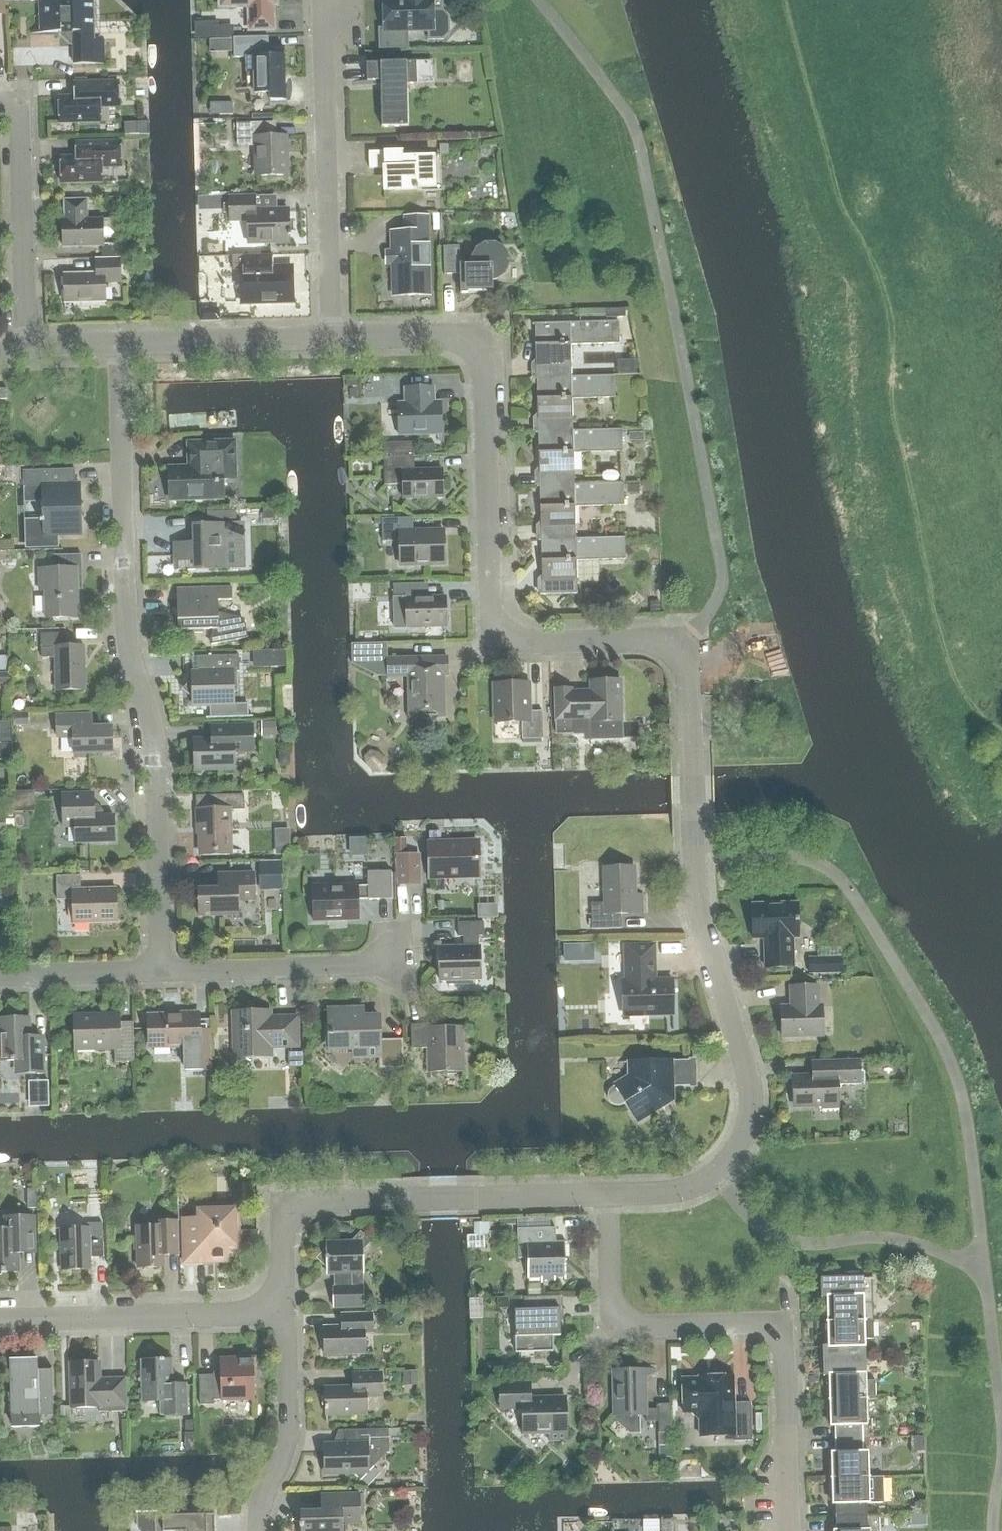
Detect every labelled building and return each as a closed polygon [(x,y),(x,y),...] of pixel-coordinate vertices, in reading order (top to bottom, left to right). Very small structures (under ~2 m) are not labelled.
[(30,33),(60,32),(73,45),(74,64),(104,63),(103,38),(93,39),(92,0),(30,0),(30,1),(39,1),(40,30),(30,31),(30,33)] [(276,0),(220,0),(220,7),(248,6),(249,30),(274,29),(273,5),(276,5),(276,0)] [(406,31),(428,30),(428,39),(443,39),(449,33),(449,16),(442,10),(429,10),(429,0),(383,0),(384,29),(379,29),(380,47),(407,46),(406,31)] [(217,24),(198,24),(198,38),(218,38),(217,24)] [(284,48),(269,48),(269,36),(233,38),(233,57),(246,57),(246,72),(254,72),(254,94),(269,93),(269,101),(285,100),(284,48)] [(230,40),(220,40),(221,51),(230,51),(230,40)] [(416,62),(366,63),(367,85),(380,85),(381,127),(408,126),(407,84),(417,84),(416,62)] [(75,96),(59,97),(60,123),(100,122),(99,107),(119,106),(118,81),(86,82),(74,82),(75,96)] [(233,114),(233,102),(219,102),(219,114),(233,114)] [(273,136),(273,122),(236,123),(237,145),(255,145),(256,176),(286,175),(285,136),(273,136)] [(101,167),(121,166),(120,141),(88,142),(75,142),(75,156),(61,157),(61,183),(101,182),(101,167)] [(448,144),(440,144),(440,155),(448,155),(448,144)] [(417,185),(432,185),(431,155),(403,156),(403,150),(368,151),(369,168),(391,167),(391,190),(417,189),(417,185)] [(225,196),(212,196),(213,209),(225,209),(225,196)] [(255,210),(254,196),(229,197),(229,221),(247,220),(248,243),(288,241),(287,209),(255,210)] [(87,198),(63,199),(63,211),(65,211),(65,220),(62,220),(63,246),(102,245),(103,245),(103,243),(103,237),(110,237),(114,233),(114,223),(110,219),(80,220),(80,211),(88,211),(87,198)] [(393,296),(429,295),(427,216),(405,216),(405,231),(392,231),(393,296)] [(103,245),(102,245),(102,256),(116,256),(116,243),(103,243),(103,245)] [(459,246),(443,246),(444,274),(459,274),(460,293),(490,292),(490,294),(492,294),(491,280),(495,280),(504,274),(508,266),(508,256),(503,248),(494,243),(484,243),(476,249),(472,257),(472,263),(460,263),(459,246)] [(262,268),(261,255),(232,255),(232,270),(242,270),(243,303),(290,301),(289,267),(262,268)] [(96,273),(64,274),(64,303),(105,302),(104,282),(120,282),(120,258),(96,259),(96,273)] [(605,307),(606,316),(625,315),(625,307),(605,307)] [(216,308),(201,308),(201,320),(220,320),(220,313),(216,308)] [(532,323),(533,363),(534,378),(571,377),(571,376),(570,344),(619,343),(619,321),(532,323)] [(636,360),(622,361),(623,375),(636,374),(636,360)] [(614,375),(571,376),(571,377),(534,378),(535,432),(572,431),(572,430),(571,398),(615,397),(614,375)] [(434,402),(434,389),(433,387),(405,388),(405,403),(398,403),(399,435),(441,434),(440,402),(434,402)] [(622,429),(572,430),(572,431),(535,432),(537,486),(574,485),(574,484),(573,452),(622,451),(622,429)] [(173,467),(173,480),(174,500),(225,499),(225,482),(236,481),(235,441),(197,442),(198,457),(195,457),(195,460),(190,466),(173,467)] [(414,442),(389,443),(389,454),(415,453),(414,442)] [(435,443),(423,443),(423,451),(435,451),(435,443)] [(414,470),(414,456),(384,456),(384,484),(402,484),(403,498),(443,497),(442,469),(414,470)] [(75,469),(24,470),(25,502),(43,502),(43,518),(24,519),(25,549),(59,548),(59,535),(80,535),(79,484),(75,484),(75,469)] [(537,486),(538,540),(575,539),(575,538),(575,506),(624,505),(623,483),(574,484),(574,485),(537,486)] [(639,484),(627,484),(627,492),(639,492),(639,484)] [(251,510),(207,511),(207,518),(251,518),(251,510)] [(444,563),(444,535),(444,531),(413,531),(413,517),(381,518),(382,541),(399,541),(400,564),(444,563)] [(175,542),(176,561),(195,561),(195,570),(230,569),(228,522),(194,524),(194,542),(175,542)] [(538,540),(540,591),(540,594),(577,593),(576,560),(625,559),(625,537),(575,538),(575,539),(538,540)] [(0,540),(0,550),(15,549),(14,539),(0,540)] [(77,569),(81,569),(81,554),(53,555),(54,569),(39,569),(39,590),(44,590),(45,618),(78,617),(77,569)] [(446,626),(445,596),(421,597),(420,583),(383,584),(384,606),(406,606),(406,628),(446,626)] [(232,600),(232,586),(176,588),(178,630),(193,630),(193,632),(203,632),(203,629),(215,629),(211,644),(217,643),(246,638),(242,620),(218,614),(218,600),(232,600)] [(56,690),(85,690),(84,646),(65,646),(65,633),(41,634),(41,658),(55,657),(56,690)] [(447,657),(388,658),(388,643),(352,643),(352,663),(378,677),(408,676),(408,690),(411,690),(412,718),(445,717),(444,698),(441,698),(440,675),(447,675),(447,657)] [(286,649),(253,650),(253,668),(286,666),(286,649)] [(198,671),(192,671),(193,690),(188,695),(193,700),(193,706),(210,705),(210,718),(248,717),(248,703),(233,703),(233,691),(236,687),(232,684),(232,671),(239,671),(238,655),(197,656),(198,671)] [(0,673),(0,685),(9,685),(9,673),(0,673)] [(590,691),(574,691),(573,687),(553,688),(554,723),(555,723),(556,735),(574,734),(573,719),(591,719),(591,722),(622,721),(620,680),(590,681),(590,691)] [(522,739),(543,738),(542,711),(530,711),(530,683),(493,684),(494,722),(522,721),(522,739)] [(29,712),(13,712),(14,721),(29,721),(29,712)] [(112,752),(111,726),(84,727),(84,714),(56,715),(57,737),(73,736),(73,753),(112,752)] [(276,723),(262,723),(263,733),(276,733),(276,723)] [(233,753),(253,752),(252,724),(220,725),(220,739),(194,740),(195,769),(233,768),(233,753)] [(0,743),(0,759),(12,759),(12,743),(0,743)] [(26,790),(14,791),(14,801),(14,812),(26,811),(26,790)] [(114,841),(114,815),(94,816),(94,804),(89,804),(88,793),(62,793),(63,826),(75,826),(75,842),(114,841)] [(230,810),(244,809),(244,794),(212,795),(212,809),(196,809),(197,828),(199,828),(199,852),(231,851),(230,810)] [(24,813),(15,813),(16,829),(24,828),(24,813)] [(395,853),(407,853),(407,837),(394,838),(395,853)] [(430,877),(478,876),(477,843),(430,844),(430,877)] [(290,845),(278,845),(278,854),(285,854),(290,845)] [(399,883),(419,882),(418,855),(399,856),(399,883)] [(281,862),(259,863),(260,876),(268,876),(269,886),(282,886),(282,876),(281,862)] [(621,914),(643,913),(642,894),(635,895),(634,866),(604,867),(605,903),(591,903),(591,929),(621,928),(621,914)] [(368,899),(392,899),(391,871),(367,871),(367,886),(357,886),(357,885),(313,887),(313,919),(358,918),(358,899),(368,899)] [(199,916),(238,915),(238,900),(254,900),(254,872),(225,873),(225,888),(198,889),(199,916)] [(73,924),(117,923),(116,888),(81,889),(80,875),(56,875),(57,899),(72,899),(73,924)] [(0,891),(0,900),(7,905),(12,898),(1,890),(0,891)] [(792,937),(798,937),(797,903),(751,904),(752,938),(767,938),(767,944),(765,944),(765,968),(793,967),(792,937)] [(439,949),(440,979),(440,981),(441,981),(441,979),(447,979),(447,985),(471,984),(471,978),(479,978),(479,981),(480,981),(480,978),(479,948),(479,936),(484,936),(484,922),(458,922),(458,936),(464,936),(464,948),(439,949)] [(593,945),(585,945),(585,961),(593,960),(593,945)] [(626,981),(622,981),(623,1015),(673,1014),(672,980),(651,980),(650,969),(654,969),(653,945),(625,946),(626,981)] [(842,973),(841,955),(808,956),(808,974),(842,973)] [(782,1037),(823,1035),(822,1005),(819,1005),(818,985),(790,986),(791,1006),(781,1006),(782,1037)] [(379,1068),(403,1067),(403,1039),(379,1040),(378,1016),(362,1016),(362,1008),(329,1009),(330,1049),(354,1048),(354,1056),(379,1056),(379,1068)] [(270,1045),(297,1045),(296,1018),(269,1018),(269,1011),(234,1012),(235,1057),(270,1056),(270,1045)] [(185,1070),(211,1069),(210,1029),(196,1030),(195,1013),(151,1014),(152,1048),(185,1047),(185,1070)] [(115,1062),(134,1062),(133,1022),(119,1022),(119,1015),(74,1016),(75,1048),(114,1047),(115,1062)] [(15,1060),(15,1066),(24,1066),(24,1073),(44,1072),(43,1038),(31,1039),(30,1017),(0,1018),(0,1060),(15,1060)] [(428,1072),(463,1071),(462,1027),(428,1028),(427,1024),(411,1024),(411,1048),(428,1048),(428,1072)] [(303,1066),(303,1052),(289,1053),(289,1067),(303,1066)] [(812,1074),(794,1075),(795,1107),(822,1106),(822,1108),(838,1108),(838,1085),(860,1084),(860,1059),(831,1060),(812,1060),(812,1074)] [(624,1104),(626,1102),(638,1121),(673,1099),(672,1086),(693,1085),(692,1060),(628,1061),(629,1075),(615,1084),(615,1085),(614,1085),(612,1086),(611,1087),(610,1088),(609,1089),(608,1091),(608,1093),(607,1094),(608,1096),(608,1097),(608,1099),(609,1101),(610,1102),(611,1103),(613,1104),(614,1105),(616,1105),(617,1105),(620,1105),(621,1105),(623,1104),(624,1104)] [(48,1080),(38,1080),(39,1106),(48,1105),(48,1080)] [(576,1166),(586,1166),(586,1156),(576,1156),(576,1166)] [(227,1249),(239,1249),(238,1205),(194,1206),(195,1219),(182,1219),(183,1263),(227,1262),(227,1249)] [(18,1271),(18,1253),(35,1253),(34,1243),(34,1216),(4,1217),(4,1229),(0,1229),(0,1271),(18,1271)] [(137,1267),(164,1267),(163,1255),(179,1255),(178,1221),(161,1221),(161,1225),(136,1226),(137,1267)] [(489,1222),(474,1223),(475,1236),(484,1236),(490,1235),(489,1222)] [(61,1228),(62,1270),(89,1269),(89,1257),(103,1257),(102,1223),(87,1223),(87,1228),(61,1228)] [(556,1243),(555,1227),(517,1228),(518,1258),(527,1258),(527,1278),(541,1277),(541,1283),(555,1283),(555,1277),(564,1277),(564,1279),(566,1279),(565,1244),(566,1244),(566,1242),(556,1243)] [(352,1241),(326,1241),(326,1248),(321,1253),(332,1263),(332,1267),(327,1267),(327,1274),(334,1274),(335,1287),(333,1287),(333,1307),(363,1307),(362,1250),(370,1241),(360,1232),(352,1241)] [(826,1321),(874,1320),(874,1319),(873,1319),(872,1278),(863,1278),(863,1276),(820,1278),(821,1298),(826,1298),(827,1321),(826,1321)] [(552,1335),(560,1335),(559,1309),(562,1309),(562,1296),(525,1297),(526,1309),(514,1309),(516,1352),(553,1351),(552,1335)] [(510,1297),(497,1297),(498,1309),(511,1308),(510,1297)] [(372,1325),(372,1313),(348,1314),(348,1326),(323,1326),(324,1355),(365,1354),(364,1326),(372,1325)] [(822,1346),(823,1361),(862,1359),(862,1347),(865,1347),(865,1339),(874,1338),(873,1321),(874,1321),(874,1320),(826,1321),(826,1322),(827,1322),(827,1345),(822,1346)] [(214,1400),(254,1399),(252,1357),(221,1358),(221,1374),(199,1375),(200,1405),(214,1404),(214,1400)] [(187,1414),(186,1384),(172,1384),(171,1359),(163,1360),(163,1358),(159,1358),(159,1360),(141,1360),(141,1375),(137,1380),(142,1384),(142,1401),(160,1401),(160,1415),(187,1414)] [(862,1359),(823,1361),(823,1376),(828,1376),(829,1399),(828,1399),(828,1400),(876,1398),(875,1398),(875,1380),(866,1380),(866,1372),(862,1372),(862,1359)] [(127,1411),(126,1377),(99,1378),(99,1361),(97,1361),(98,1365),(71,1366),(71,1362),(70,1362),(71,1407),(99,1407),(99,1412),(127,1411)] [(37,1363),(9,1364),(10,1393),(7,1393),(11,1403),(11,1424),(39,1423),(39,1415),(53,1415),(52,1370),(38,1370),(37,1363)] [(654,1370),(654,1369),(613,1370),(614,1415),(614,1420),(629,1433),(641,1433),(641,1415),(646,1415),(646,1421),(658,1421),(659,1433),(668,1432),(671,1432),(670,1403),(658,1404),(658,1409),(646,1409),(645,1371),(654,1370)] [(416,1371),(405,1372),(405,1381),(416,1380),(416,1371)] [(381,1396),(381,1373),(353,1374),(353,1386),(325,1387),(326,1406),(325,1406),(325,1409),(326,1409),(326,1415),(366,1414),(365,1397),(381,1396)] [(734,1441),(752,1440),(750,1402),(735,1403),(734,1375),(698,1376),(698,1377),(682,1378),(683,1412),(689,1412),(700,1422),(700,1436),(734,1435),(734,1441)] [(549,1440),(567,1440),(565,1397),(530,1398),(530,1382),(500,1383),(500,1409),(522,1408),(523,1433),(549,1432),(549,1440)] [(834,1426),(835,1439),(863,1438),(862,1425),(867,1425),(866,1399),(876,1399),(876,1398),(828,1400),(829,1400),(829,1426),(834,1426)] [(333,1444),(327,1444),(328,1473),(353,1472),(360,1479),(373,1466),(368,1460),(368,1453),(386,1452),(389,1452),(388,1437),(388,1429),(360,1430),(339,1430),(339,1444),(333,1444)] [(407,1429),(388,1429),(388,1437),(407,1437),(407,1429)] [(195,1432),(185,1433),(185,1451),(196,1451),(195,1432)] [(668,1432),(659,1433),(659,1445),(668,1445),(668,1432)] [(830,1477),(830,1478),(869,1477),(869,1476),(868,1476),(867,1450),(863,1450),(863,1438),(835,1439),(835,1451),(830,1451),(831,1477),(830,1477)] [(835,1504),(835,1517),(865,1516),(865,1503),(884,1502),(883,1476),(869,1477),(830,1478),(831,1478),(832,1504),(835,1504)] [(360,1523),(359,1493),(321,1494),(322,1510),(308,1511),(308,1509),(299,1509),(299,1527),(301,1527),(301,1530),(342,1530),(342,1524),(360,1523)] [(214,1514),(154,1516),(154,1512),(136,1512),(136,1526),(137,1529),(139,1530),(215,1530),(214,1514)] [(879,1516),(865,1517),(865,1516),(835,1517),(836,1529),(832,1530),(879,1530),(879,1516)]
